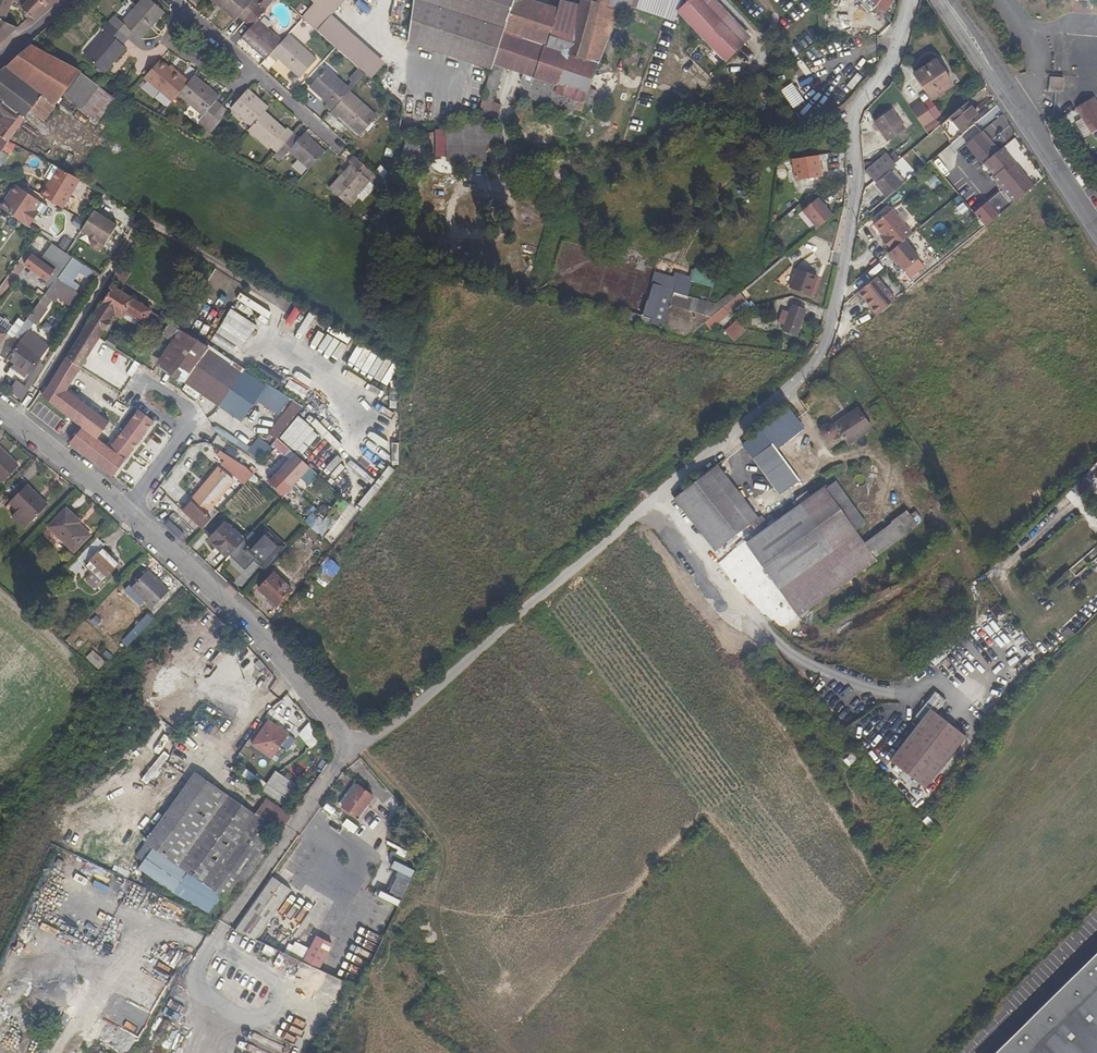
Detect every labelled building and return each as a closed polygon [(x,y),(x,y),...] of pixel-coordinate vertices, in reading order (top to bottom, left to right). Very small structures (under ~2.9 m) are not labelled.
[(4,22),(14,0),(0,0),(0,20),(4,22)] [(22,8),(31,17),(34,19),(53,0),(30,0),(22,8)] [(115,16),(109,22),(128,39),(133,33),(140,39),(164,12),(151,0),(142,0),(122,22),(115,16)] [(252,1),(250,0),(213,0),(235,20),(239,16),(245,22),(260,4),(256,0),(253,0),(252,1)] [(329,16),(343,0),(317,0),(311,7),(308,11),(302,18),(316,30),(329,16)] [(409,28),(408,43),(491,70),(503,31),(513,0),(413,0),(409,28)] [(579,5),(567,54),(503,31),(491,70),(478,113),(496,119),(501,105),(492,102),(503,68),(523,75),(521,81),(523,89),(530,91),(527,98),(572,113),(577,101),(592,106),(597,91),(589,88),(618,12),(622,0),(581,0),(579,5)] [(567,54),(579,5),(560,0),(557,9),(530,0),(513,0),(503,31),(567,54)] [(629,16),(635,0),(622,0),(618,12),(629,16)] [(678,11),(682,0),(639,0),(636,8),(674,22),(678,12),(678,11)] [(701,0),(690,0),(678,11),(678,12),(726,62),(744,45),(701,0)] [(894,0),(879,0),(875,6),(883,15),(894,0)] [(292,8),(302,18),(308,11),(298,2),(292,8)] [(257,20),(266,9),(260,4),(245,22),(251,27),(242,37),(266,59),(269,55),(281,42),(257,20)] [(383,65),(329,16),(316,30),(336,47),(365,74),(371,78),(383,65)] [(9,36),(18,28),(4,22),(0,20),(0,32),(9,36)] [(103,28),(107,31),(85,56),(103,73),(125,49),(122,46),(128,39),(109,22),(103,28)] [(0,32),(0,44),(9,36),(0,32)] [(281,42),(269,55),(275,60),(277,58),(299,78),(316,60),(288,34),(281,42)] [(64,95),(81,72),(31,45),(0,72),(0,135),(7,140),(9,141),(30,112),(43,122),(64,95)] [(174,71),(169,67),(160,59),(144,77),(171,101),(177,94),(188,82),(175,69),(174,71)] [(914,72),(932,99),(953,86),(934,59),(914,72)] [(328,104),(326,106),(332,111),(349,92),(350,90),(326,69),(310,87),(328,104)] [(115,98),(81,72),(64,95),(98,121),(115,98)] [(202,116),(199,120),(205,125),(222,106),(216,101),(219,97),(194,75),(188,82),(177,94),(202,116)] [(1063,91),(1064,78),(1051,77),(1049,90),(1063,91)] [(265,112),(269,108),(248,90),(240,98),(231,108),(252,127),(265,112)] [(332,111),(330,113),(336,118),(338,116),(360,136),(376,117),(349,92),(332,111)] [(1094,97),(1077,107),(1096,139),(1096,102),(1094,97)] [(980,110),(976,105),(973,108),(967,102),(950,117),(963,133),(981,119),(976,113),(980,110)] [(222,106),(205,125),(211,131),(228,112),(222,106)] [(905,129),(891,109),(873,122),(879,129),(882,133),(888,142),(905,129)] [(940,125),(947,119),(939,110),(923,124),(930,133),(940,125)] [(287,129),(286,130),(265,112),(252,127),(248,131),(269,149),(270,147),(277,153),(293,134),(287,129)] [(947,119),(940,125),(954,141),(963,133),(950,117),(947,119)] [(477,122),(446,130),(447,157),(447,162),(486,162),(486,124),(477,122)] [(436,157),(447,157),(446,130),(436,132),(436,157)] [(293,134),(277,153),(283,158),(288,152),(309,170),(325,152),(305,134),(299,140),(293,134)] [(1,154),(9,141),(7,140),(0,135),(0,153),(1,154)] [(992,156),(976,137),(962,148),(979,167),(980,166),(992,156)] [(400,166),(412,168),(417,141),(405,139),(400,166)] [(428,143),(417,141),(412,168),(424,169),(428,143)] [(1008,154),(1003,147),(1000,149),(1005,156),(1006,155),(1008,154)] [(1006,155),(1005,156),(1000,149),(992,156),(980,166),(1001,191),(1011,204),(1033,187),(1028,180),(1026,181),(1016,169),(1017,168),(1006,155)] [(888,157),(885,153),(872,164),(865,170),(874,181),(894,164),(888,157)] [(894,164),(899,160),(893,153),(888,157),(894,164)] [(819,154),(792,158),(796,180),(823,176),(819,154)] [(372,174),(353,156),(347,163),(350,166),(329,189),(347,206),(356,196),(360,201),(373,186),(367,180),(372,174)] [(865,170),(872,164),(872,161),(863,162),(864,170),(865,170)] [(1029,179),(1019,167),(1017,168),(1016,169),(1026,181),(1028,180),(1029,179)] [(47,189),(46,188),(41,195),(64,209),(81,180),(59,168),(47,189)] [(887,197),(905,182),(895,169),(891,172),(890,171),(876,183),(887,197)] [(15,185),(11,192),(15,195),(20,188),(15,185)] [(20,188),(15,195),(11,192),(0,208),(5,211),(28,227),(43,204),(20,188)] [(1001,191),(974,213),(985,226),(1011,204),(1001,191)] [(817,229),(831,217),(816,199),(802,211),(817,229)] [(891,209),(873,224),(882,235),(879,238),(890,250),(911,233),(891,209)] [(81,230),(96,240),(105,245),(117,225),(93,211),(86,222),(81,230)] [(60,245),(67,250),(73,240),(66,235),(60,245)] [(105,245),(96,240),(94,243),(102,249),(105,245)] [(59,247),(49,260),(62,269),(72,256),(67,253),(59,247)] [(33,255),(25,265),(33,270),(41,276),(47,280),(54,271),(33,255)] [(118,268),(114,280),(127,284),(131,272),(118,268)] [(817,278),(797,269),(790,288),(810,296),(817,278)] [(41,276),(33,270),(28,276),(36,283),(41,276)] [(692,282),(714,287),(717,275),(694,270),(692,282)] [(877,315),(894,300),(875,277),(857,292),(877,315)] [(109,289),(110,290),(83,333),(97,342),(100,338),(115,314),(122,318),(126,313),(136,319),(133,322),(141,327),(152,311),(116,288),(117,287),(117,286),(116,285),(115,283),(114,283),(113,282),(111,282),(110,283),(108,286),(108,288),(109,289)] [(711,317),(695,313),(689,311),(691,303),(672,297),(674,290),(653,284),(648,301),(647,301),(640,323),(650,325),(650,324),(662,327),(661,332),(685,339),(711,317)] [(700,296),(695,313),(711,317),(721,309),(740,293),(734,288),(714,304),(710,303),(710,299),(700,296)] [(721,309),(726,313),(733,311),(746,300),(740,293),(721,309)] [(806,311),(792,305),(783,331),(796,336),(806,311)] [(231,354),(237,345),(243,349),(259,326),(234,308),(211,341),(231,354)] [(20,343),(31,327),(24,322),(1,354),(15,365),(13,368),(24,376),(27,373),(28,373),(40,356),(20,343)] [(170,322),(161,335),(172,342),(181,329),(180,329),(170,322)] [(746,331),(737,322),(726,332),(735,341),(746,331)] [(181,329),(172,342),(154,365),(182,384),(183,382),(209,347),(181,329)] [(97,342),(83,333),(67,358),(81,368),(97,342)] [(245,369),(209,347),(183,382),(218,406),(245,369)] [(118,355),(114,367),(109,365),(107,373),(114,375),(111,384),(123,389),(127,376),(134,379),(140,363),(118,355)] [(70,443),(113,477),(153,424),(155,422),(138,410),(138,411),(113,444),(101,435),(110,423),(85,404),(67,390),(81,368),(67,358),(42,397),(73,421),(82,428),(70,443)] [(296,402),(245,369),(218,406),(269,441),(296,402)] [(304,400),(310,391),(291,379),(286,389),(304,400)] [(848,444),(871,429),(857,408),(834,424),(836,426),(834,428),(832,427),(830,427),(828,427),(826,428),(825,429),(824,430),(823,432),(822,434),(822,436),(823,438),(824,439),(825,440),(827,441),(829,442),(831,442),(832,441),(833,441),(834,440),(836,438),(836,437),(837,435),(837,433),(837,431),(836,430),(838,429),(848,444)] [(797,419),(789,409),(759,432),(767,443),(797,419)] [(751,455),(767,443),(759,432),(743,444),(751,455)] [(759,467),(766,476),(770,473),(785,492),(799,481),(771,445),(760,454),(766,462),(759,467)] [(0,447),(0,482),(2,484),(19,466),(0,447)] [(244,466),(216,448),(213,452),(226,460),(222,465),(244,484),(253,474),(250,471),(244,466)] [(276,475),(290,488),(309,468),(295,455),(276,475)] [(704,539),(748,505),(717,465),(673,499),(704,539)] [(827,477),(835,471),(831,466),(823,473),(827,477)] [(183,512),(202,529),(217,513),(211,507),(233,481),(219,469),(191,502),(183,512)] [(309,486),(320,476),(314,469),(303,479),(309,486)] [(171,474),(154,494),(163,501),(180,481),(171,474)] [(1078,496),(1091,484),(1083,476),(1072,488),(1078,496)] [(367,509),(382,484),(377,481),(362,506),(367,509)] [(866,523),(835,481),(824,489),(855,532),(866,523)] [(27,485),(10,503),(18,511),(12,517),(25,529),(48,505),(27,485)] [(855,532),(824,489),(824,488),(810,499),(805,492),(795,499),(800,506),(746,545),(799,616),(876,560),(874,558),(863,543),(855,532)] [(714,552),(749,524),(758,518),(748,505),(704,539),(714,552)] [(67,508),(73,515),(75,513),(68,506),(67,508)] [(79,524),(81,522),(73,515),(67,508),(49,527),(74,552),(90,535),(79,524)] [(917,524),(910,515),(907,511),(863,543),(874,558),(918,526),(917,524)] [(921,521),(914,511),(910,515),(917,524),(921,521)] [(755,532),(766,523),(760,516),(758,518),(749,524),(755,532)] [(230,555),(244,540),(226,522),(209,540),(227,558),(230,555)] [(304,534),(315,543),(320,537),(310,527),(304,534)] [(265,530),(258,537),(252,532),(244,540),(230,555),(245,569),(256,558),(264,565),(282,546),(265,530)] [(84,566),(102,547),(104,545),(97,537),(76,558),(84,566)] [(119,564),(102,547),(84,566),(92,573),(85,580),(96,590),(119,564)] [(327,588),(341,566),(327,558),(313,580),(327,588)] [(140,579),(131,588),(152,609),(170,592),(148,571),(144,575),(140,579)] [(275,573),(259,590),(277,607),(293,590),(275,573)] [(112,615),(123,602),(115,594),(103,607),(112,615)] [(41,598),(34,604),(37,608),(44,601),(41,598)] [(95,610),(88,622),(95,626),(102,614),(95,610)] [(127,647),(155,618),(149,613),(121,642),(127,647)] [(1068,627),(1061,634),(1070,642),(1076,635),(1068,627)] [(100,670),(107,663),(94,650),(86,658),(100,670)] [(248,668),(246,676),(253,679),(256,671),(248,668)] [(276,688),(282,696),(286,692),(280,684),(276,688)] [(294,700),(286,692),(282,696),(281,697),(288,705),(294,700)] [(922,788),(962,737),(928,709),(887,760),(922,788)] [(288,734),(270,721),(253,744),(271,757),(288,734)] [(308,723),(298,737),(314,748),(324,735),(308,723)] [(148,788),(154,791),(170,759),(164,756),(148,788)] [(289,771),(298,781),(309,770),(300,760),(289,771)] [(298,787),(276,771),(267,785),(246,770),(242,776),(261,789),(263,787),(265,788),(262,792),(284,807),(298,787)] [(281,833),(290,817),(267,799),(254,815),(195,772),(144,842),(145,843),(135,857),(142,863),(139,869),(175,895),(208,915),(222,897),(225,900),(240,879),(246,883),(269,850),(263,846),(275,830),(281,833)] [(338,803),(357,818),(373,797),(355,782),(351,788),(338,803)] [(349,818),(343,825),(354,834),(359,827),(349,818)] [(267,924),(291,890),(271,876),(233,930),(256,941),(267,924)] [(403,898),(410,883),(398,877),(390,892),(403,898)] [(312,905),(291,890),(267,924),(288,939),(312,905)] [(381,899),(400,906),(402,899),(383,892),(381,899)] [(205,917),(199,914),(194,924),(200,927),(205,917)] [(329,943),(313,935),(299,962),(316,969),(329,943)] [(267,945),(263,952),(271,957),(275,949),(267,945)] [(1096,954),(1096,955),(1088,968),(1075,977),(1074,976),(1026,1023),(1027,1024),(1018,1037),(1005,1046),(1004,1045),(996,1052),(1096,1052),(1096,953),(1096,954)] [(1096,954),(1074,976),(1075,977),(1088,968),(1096,955),(1096,954)] [(1026,1023),(1004,1045),(1005,1046),(1018,1037),(1027,1024),(1026,1023)]
